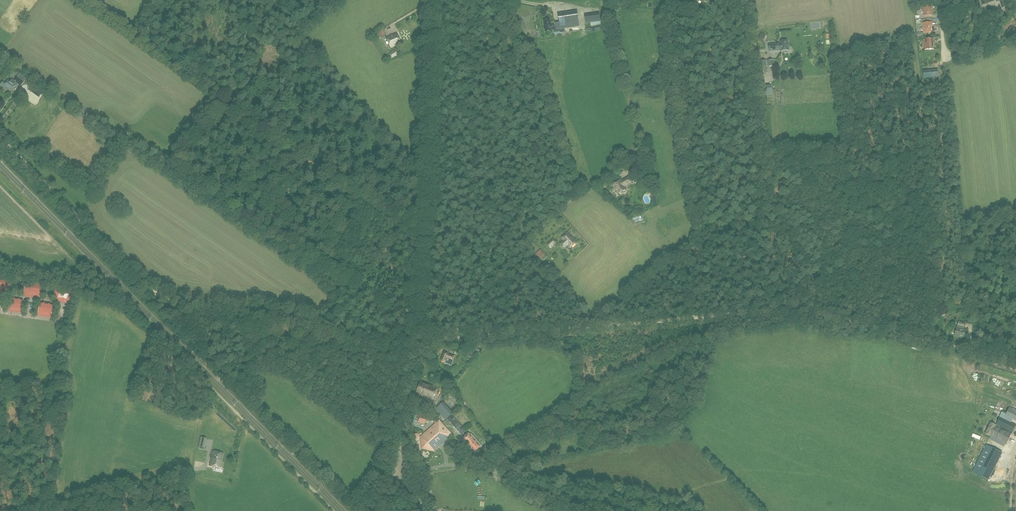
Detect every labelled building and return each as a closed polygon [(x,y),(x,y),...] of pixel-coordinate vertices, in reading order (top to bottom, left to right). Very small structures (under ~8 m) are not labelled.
[(932,15),(931,9),(933,9),(932,5),(923,6),(923,9),(921,10),(921,13),(923,13),(924,16),(932,15)] [(555,30),(579,26),(577,11),(558,14),(559,23),(555,24),(555,25),(551,26),(550,19),(543,20),(545,32),(552,31),(551,29),(555,29),(555,30)] [(599,11),(583,11),(584,20),(599,19),(599,11)] [(922,23),(922,28),(920,28),(921,30),(923,30),(923,33),(931,32),(930,26),(932,26),(931,22),(922,23)] [(401,43),(397,35),(396,33),(392,35),(386,38),(390,47),(401,43)] [(924,39),(924,44),(922,45),(922,50),(925,49),(933,49),(932,42),(934,42),(933,39),(924,39)] [(788,41),(780,41),(780,44),(778,44),(772,44),(768,44),(769,51),(773,51),(781,50),(781,51),(789,50),(788,41)] [(394,56),(401,51),(399,47),(392,52),(394,56)] [(937,66),(935,60),(925,63),(927,69),(937,66)] [(938,69),(924,71),(924,78),(939,77),(938,69)] [(8,80),(6,83),(3,81),(0,85),(3,87),(4,86),(11,91),(16,83),(21,86),(26,79),(19,74),(14,81),(12,79),(10,82),(8,80)] [(9,104),(7,108),(6,107),(4,111),(10,114),(14,106),(9,104)] [(612,185),(618,195),(626,190),(624,186),(626,185),(626,186),(632,182),(629,176),(623,180),(624,182),(622,183),(621,180),(612,185)] [(561,238),(563,240),(560,243),(564,248),(567,245),(570,248),(576,242),(567,232),(561,238)] [(548,244),(551,247),(556,243),(553,239),(548,244)] [(545,254),(541,250),(536,254),(540,258),(545,254)] [(13,280),(0,278),(0,290),(11,292),(13,280)] [(41,297),(43,285),(43,284),(25,282),(23,294),(41,297)] [(71,302),(73,290),(73,289),(55,287),(53,299),(71,302)] [(21,311),(22,300),(10,298),(8,309),(21,311)] [(51,316),(53,304),(40,302),(38,314),(51,316)] [(956,327),(954,336),(964,338),(966,329),(963,329),(964,323),(958,321),(957,327),(956,327)] [(455,355),(444,351),(441,360),(445,361),(447,357),(453,360),(455,355)] [(416,393),(432,400),(438,387),(421,380),(416,393)] [(444,400),(437,407),(447,418),(454,411),(444,400)] [(1009,407),(1006,414),(1015,419),(1015,410),(1009,407)] [(418,422),(424,423),(428,421),(429,416),(419,414),(418,422)] [(1012,432),(1015,425),(1000,417),(996,425),(991,422),(985,433),(990,436),(1006,444),(1011,434),(999,427),(999,426),(1012,432)] [(449,423),(459,434),(465,429),(456,418),(449,423)] [(440,441),(443,441),(448,436),(449,434),(449,432),(441,423),(436,423),(431,427),(431,430),(431,432),(426,432),(421,437),(422,448),(433,450),(438,446),(438,442),(439,441),(440,441)] [(481,447),(469,433),(463,438),(475,452),(481,447)] [(306,446),(301,451),(307,456),(311,452),(306,446)] [(459,457),(461,450),(458,449),(454,448),(453,455),(456,456),(459,457)] [(212,451),(210,463),(220,466),(223,454),(212,451)]
